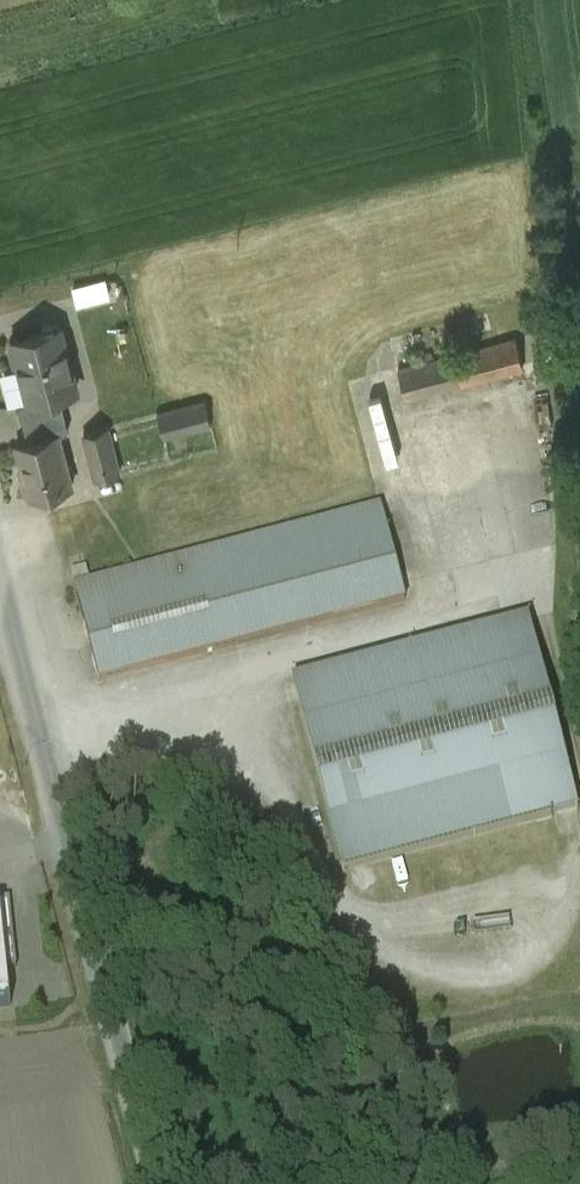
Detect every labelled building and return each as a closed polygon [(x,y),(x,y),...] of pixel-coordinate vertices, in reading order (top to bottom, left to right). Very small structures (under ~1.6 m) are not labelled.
[(60,327),(13,339),(14,344),(10,348),(14,363),(20,364),(29,399),(29,401),(58,394),(76,389),(60,327)] [(515,339),(397,370),(405,399),(523,367),(515,339)] [(501,385),(507,440),(533,438),(527,382),(501,385)] [(58,394),(29,401),(29,399),(18,402),(27,441),(59,433),(60,436),(69,433),(58,394)] [(204,401),(157,414),(164,440),(211,427),(204,401)] [(105,428),(88,433),(101,482),(118,478),(105,428)] [(27,441),(16,444),(25,476),(20,478),(25,497),(30,496),(31,501),(74,490),(60,436),(59,433),(27,441)] [(381,506),(286,530),(311,625),(405,601),(381,506)] [(286,530),(74,585),(98,680),(311,625),(286,530)] [(529,618),(292,680),(342,870),(578,808),(529,618)] [(11,1007),(7,969),(17,967),(10,899),(0,900),(0,1008),(11,1007)]
